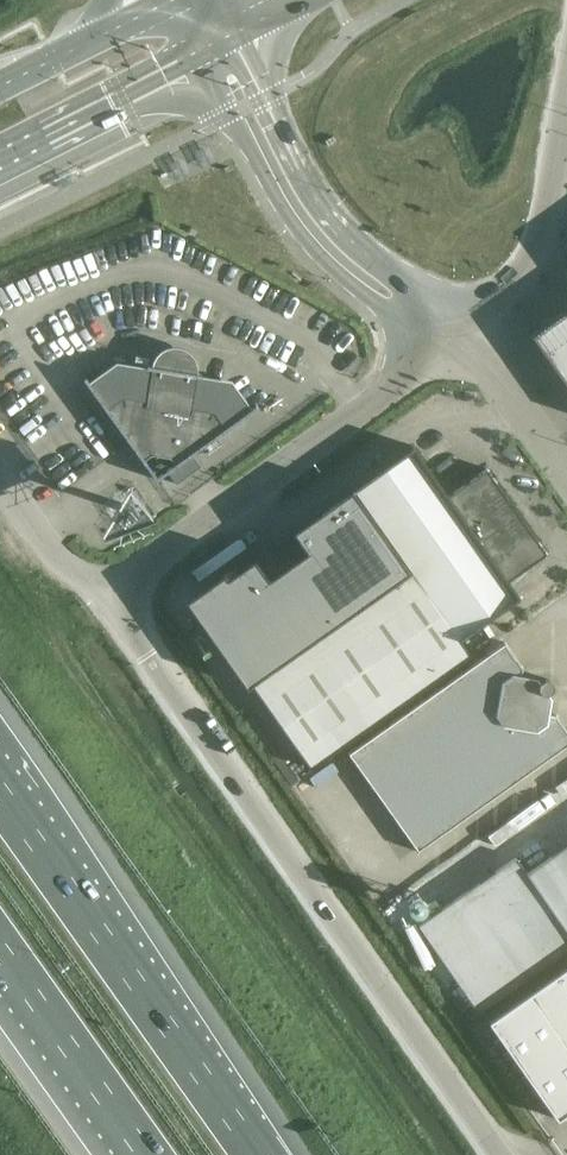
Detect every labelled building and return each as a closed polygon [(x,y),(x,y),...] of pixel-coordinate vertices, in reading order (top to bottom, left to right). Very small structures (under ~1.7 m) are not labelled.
[(563,314),(562,311),(530,334),(562,380),(565,378),(566,381),(566,312),(563,314)] [(197,380),(198,371),(198,368),(196,359),(193,355),(185,347),(178,345),(173,345),(167,346),(158,352),(153,359),(152,364),(151,373),(118,368),(93,386),(86,376),(83,378),(156,479),(167,471),(176,483),(201,465),(192,453),(258,406),(256,404),(246,411),(228,385),(197,380)] [(250,556),(186,602),(247,688),(252,684),(310,766),(471,653),(460,637),(520,595),(509,579),(547,552),(487,467),(449,494),(414,445),(355,487),(353,484),(291,528),(302,543),(261,572),(250,556)] [(348,752),(418,850),(566,745),(566,728),(556,713),(549,712),(552,696),(549,692),(553,689),(554,684),(550,678),(545,677),(541,680),(537,676),(522,673),(523,667),(505,641),(348,752)] [(418,924),(478,1011),(566,949),(566,844),(527,872),(516,856),(418,924)] [(489,1021),(558,1119),(566,1113),(566,967),(489,1021)]
